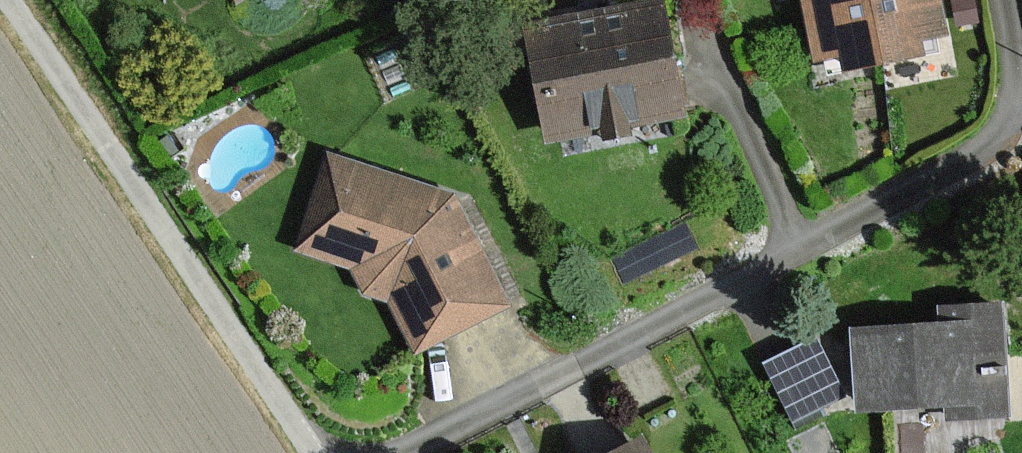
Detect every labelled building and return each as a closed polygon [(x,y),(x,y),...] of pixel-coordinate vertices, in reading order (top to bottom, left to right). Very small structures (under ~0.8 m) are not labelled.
[(525,20),(543,140),(677,121),(659,0),(525,20)] [(814,60),(841,55),(843,70),(917,57),(914,37),(938,33),(932,0),(803,0),(814,60)] [(451,198),(328,157),(297,249),(372,280),(415,347),(500,309),(451,198)] [(1004,306),(952,309),(953,335),(851,340),(854,409),(944,405),(945,421),(1009,418),(1004,306)] [(779,405),(835,395),(825,339),(769,349),(779,405)] [(619,452),(644,452),(639,443),(619,452)]
